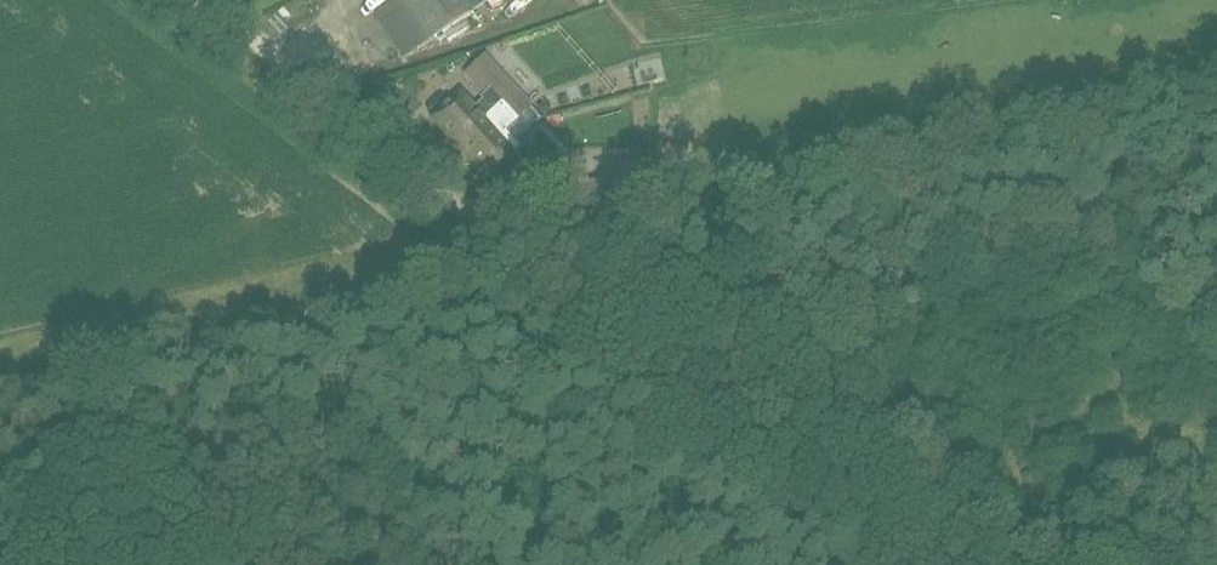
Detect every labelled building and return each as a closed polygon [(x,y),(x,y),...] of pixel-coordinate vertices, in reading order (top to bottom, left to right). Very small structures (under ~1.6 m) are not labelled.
[(374,14),(403,57),(490,0),(395,0),(374,14)] [(455,142),(515,89),(507,79),(529,78),(519,67),(497,68),(485,55),(464,73),(483,95),(480,98),(483,100),(476,106),(462,89),(431,116),(455,142)] [(520,124),(514,118),(530,105),(515,89),(455,142),(484,175),(519,144),(509,133),(520,124)] [(681,170),(661,171),(661,167),(620,168),(620,173),(606,173),(607,206),(610,206),(610,214),(662,212),(662,210),(682,209),(681,170)]
